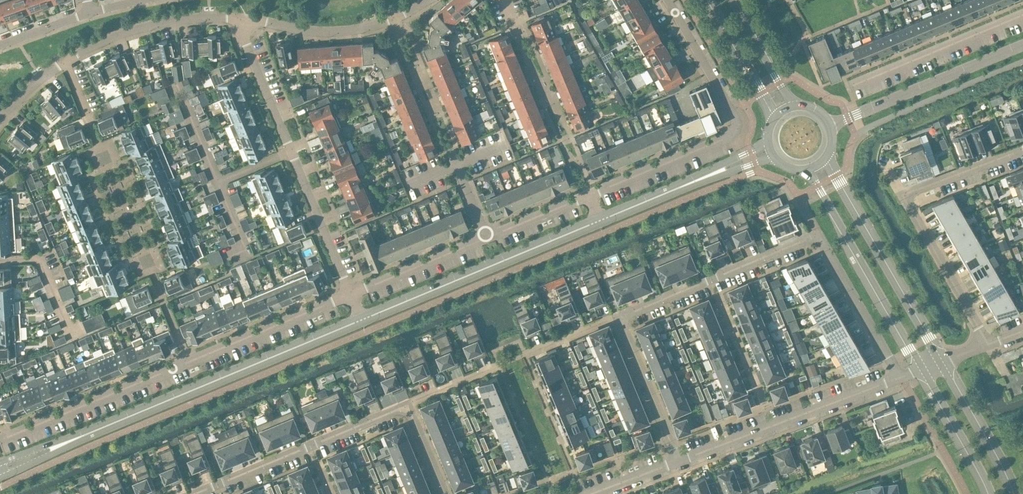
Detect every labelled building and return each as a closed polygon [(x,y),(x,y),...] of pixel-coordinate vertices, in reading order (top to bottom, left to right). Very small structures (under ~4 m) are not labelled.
[(6,20),(11,18),(12,21),(19,18),(12,0),(0,0),(0,4),(6,20)] [(19,18),(25,16),(24,13),(30,11),(26,0),(12,0),(19,18)] [(30,11),(36,9),(37,12),(44,9),(40,0),(26,0),(30,11)] [(44,9),(50,7),(49,4),(55,2),(54,0),(40,0),(44,9)] [(445,5),(457,19),(464,12),(454,0),(451,0),(445,5)] [(464,12),(473,5),(468,0),(454,0),(464,12)] [(618,9),(633,0),(613,0),(618,9)] [(625,20),(645,8),(642,3),(640,4),(638,0),(633,0),(618,9),(625,20)] [(962,2),(969,18),(979,14),(973,0),(967,0),(962,2)] [(979,14),(980,14),(979,13),(989,9),(985,0),(973,0),(979,14)] [(989,9),(999,5),(999,6),(997,0),(985,0),(989,9)] [(550,8),(547,2),(533,7),(536,14),(550,8)] [(962,2),(952,6),(959,22),(969,18),(962,2)] [(425,53),(431,66),(447,59),(440,40),(440,39),(448,40),(449,36),(441,35),(441,32),(457,19),(445,5),(437,12),(436,11),(437,12),(429,19),(433,25),(430,27),(430,31),(428,31),(427,36),(429,36),(428,40),(430,44),(423,47),(425,53),(424,53),(424,54),(425,53)] [(952,6),(942,10),(949,26),(959,22),(952,6)] [(625,20),(631,32),(651,20),(650,20),(647,15),(648,14),(645,8),(625,20)] [(942,10),(932,14),(939,31),(949,26),(942,10)] [(932,14),(922,18),(929,35),(939,31),(932,14)] [(535,34),(553,26),(556,25),(552,15),(544,18),(543,16),(537,19),(538,21),(532,23),(536,33),(535,33),(535,34)] [(589,26),(595,22),(592,17),(586,21),(586,20),(581,22),(585,28),(589,26)] [(922,18),(912,23),(919,39),(929,35),(922,18)] [(631,32),(638,43),(658,31),(655,26),(653,26),(650,21),(652,20),(651,20),(631,32)] [(912,23),(902,27),(909,43),(918,39),(919,39),(912,23)] [(539,43),(557,36),(553,26),(535,34),(536,34),(540,42),(539,43)] [(902,27),(892,31),(899,47),(900,47),(899,46),(909,43),(902,27)] [(638,43),(644,55),(665,43),(664,43),(663,43),(660,38),(661,37),(658,31),(638,43)] [(892,31),(882,35),(889,51),(899,47),(892,31)] [(489,41),(494,51),(512,44),(511,43),(510,44),(506,34),(489,41)] [(202,38),(203,54),(208,53),(209,55),(217,55),(217,53),(223,53),(222,37),(216,37),(216,35),(207,35),(208,37),(202,38)] [(882,35),(872,39),(879,56),(889,51),(882,35)] [(203,54),(202,38),(197,38),(197,36),(188,36),(188,38),(182,39),(183,55),(189,54),(189,56),(198,56),(198,54),(203,54)] [(540,43),(544,52),(561,45),(557,36),(539,43),(540,43)] [(849,68),(843,52),(833,56),(824,36),(808,42),(816,63),(815,63),(817,67),(818,67),(821,75),(827,73),(829,77),(849,68)] [(872,39),(862,43),(869,60),(879,56),(872,39)] [(154,45),(158,60),(163,59),(164,61),(172,59),(171,57),(177,56),(173,40),(167,41),(167,40),(159,42),(159,43),(154,45)] [(279,64),(281,63),(282,69),(294,66),(289,41),(283,42),(283,41),(277,42),(277,44),(279,56),(278,57),(279,64)] [(380,65),(388,84),(405,77),(400,64),(401,63),(400,63),(399,63),(397,57),(390,60),(388,56),(385,54),(386,53),(382,50),(381,51),(378,49),(374,50),(373,42),(362,43),(362,42),(362,43),(352,44),(353,62),(374,60),(376,62),(371,69),(374,71),(379,64),(380,65)] [(342,43),(342,44),(343,63),(353,62),(352,44),(342,45),(342,43)] [(461,51),(467,49),(464,43),(459,45),(461,51)] [(644,55),(651,66),(671,54),(668,49),(667,49),(663,44),(665,43),(644,55)] [(862,43),(852,48),(859,64),(869,60),(862,43)] [(158,60),(154,45),(149,46),(148,44),(140,46),(140,48),(135,49),(135,51),(138,63),(138,65),(144,64),(145,65),(153,63),(152,62),(158,60)] [(341,45),(331,46),(332,64),(343,63),(342,44),(341,44),(341,45)] [(494,51),(498,60),(515,53),(514,53),(510,44),(512,44),(494,51)] [(320,47),(309,47),(311,65),(321,65),(320,45),(320,47)] [(320,45),(321,65),(332,64),(331,46),(320,46),(320,45)] [(547,62),(565,55),(561,45),(544,52),(548,61),(547,62)] [(299,66),(311,65),(309,47),(298,48),(299,66)] [(852,48),(843,52),(849,68),(859,64),(852,48)] [(469,55),(467,49),(461,51),(464,57),(469,55)] [(108,61),(114,75),(119,73),(120,75),(128,71),(127,69),(132,67),(132,65),(127,55),(126,53),(126,52),(120,55),(120,53),(112,57),(113,58),(108,61)] [(131,52),(126,53),(127,55),(132,65),(135,64),(131,52)] [(498,60),(501,70),(518,63),(514,54),(516,53),(515,53),(498,60)] [(657,77),(658,77),(678,66),(678,65),(676,66),(673,61),(674,60),(671,54),(651,66),(647,69),(653,79),(657,77)] [(548,62),(552,71),(569,64),(565,55),(547,62),(548,62)] [(215,88),(218,86),(231,80),(229,75),(239,71),(234,59),(208,70),(215,88)] [(451,68),(447,59),(431,66),(433,72),(432,72),(432,73),(433,72),(434,75),(451,68)] [(114,75),(108,61),(103,63),(102,61),(94,65),(95,66),(89,69),(96,84),(102,81),(102,83),(110,79),(109,78),(114,75)] [(501,70),(505,79),(523,72),(522,72),(518,63),(501,70)] [(471,72),(475,70),(473,64),(469,66),(470,68),(464,70),(465,74),(471,71),(471,72)] [(555,81),(573,73),(569,64),(552,71),(556,80),(555,81)] [(678,66),(658,77),(667,94),(674,92),(681,88),(677,82),(683,78),(683,77),(684,77),(681,71),(680,72),(677,67),(678,66)] [(434,75),(438,84),(455,77),(451,68),(434,75)] [(505,79),(509,89),(526,82),(522,73),(523,72),(505,79)] [(556,81),(560,90),(577,83),(573,73),(555,81),(556,81)] [(487,76),(482,78),(485,84),(493,80),(490,75),(487,76)] [(181,79),(184,85),(190,82),(187,76),(181,79)] [(388,84),(392,93),(409,86),(407,83),(409,82),(408,82),(407,82),(405,77),(388,84)] [(459,87),(455,77),(438,84),(441,90),(440,91),(440,92),(441,91),(442,94),(459,87)] [(218,86),(223,98),(243,90),(239,83),(238,83),(236,78),(231,80),(218,86)] [(509,89),(513,98),(531,91),(530,91),(526,82),(509,89)] [(562,100),(563,100),(581,92),(577,83),(560,90),(564,99),(562,100)] [(626,83),(619,87),(624,97),(632,92),(626,83)] [(392,93),(396,103),(413,96),(409,86),(392,93)] [(153,100),(168,94),(165,87),(150,93),(153,100)] [(442,94),(446,103),(463,96),(459,87),(442,94)] [(669,97),(663,100),(665,104),(673,122),(680,138),(679,136),(685,134),(685,136),(694,133),(694,134),(695,134),(694,132),(704,128),(706,132),(717,127),(714,121),(720,118),(707,87),(701,90),(700,87),(689,91),(699,115),(680,123),(669,97)] [(46,100),(41,104),(52,117),(57,113),(58,115),(65,109),(64,107),(69,103),(58,90),(53,94),(52,93),(45,99),(46,100)] [(224,112),(228,110),(246,103),(244,98),(246,97),(243,90),(223,98),(218,100),(224,112)] [(513,98),(517,108),(534,101),(530,92),(531,91),(513,98)] [(564,100),(568,109),(584,102),(581,92),(563,100),(564,100)] [(289,98),(292,106),(304,101),(301,93),(289,98)] [(197,95),(189,98),(192,105),(193,104),(200,101),(197,95)] [(311,118),(314,124),(335,115),(327,96),(314,102),(316,108),(310,111),(313,117),(311,118)] [(396,103),(400,112),(417,105),(415,102),(417,101),(416,101),(415,101),(413,96),(396,103)] [(449,110),(450,113),(467,106),(463,96),(446,103),(449,109),(448,110),(449,110)] [(109,100),(100,104),(103,111),(112,107),(109,100)] [(193,104),(196,110),(202,107),(200,101),(193,104)] [(517,108),(521,117),(539,110),(539,109),(538,110),(534,101),(517,108)] [(570,118),(570,119),(588,111),(584,102),(568,109),(571,118),(570,118)] [(228,110),(233,122),(253,114),(250,107),(248,108),(246,103),(228,110)] [(400,112),(404,122),(421,115),(417,105),(400,112)] [(109,116),(98,121),(102,132),(124,123),(117,106),(106,110),(109,116)] [(450,113),(454,123),(471,116),(467,106),(450,113)] [(180,108),(168,113),(171,118),(176,116),(182,114),(180,108)] [(1021,109),(1010,114),(1010,115),(1004,118),(1012,139),(1019,136),(1019,134),(1022,132),(1022,115),(1021,109)] [(521,117),(525,126),(542,119),(538,110),(539,110),(521,117)] [(588,111),(570,119),(571,119),(572,119),(576,128),(579,127),(581,131),(589,128),(587,123),(592,121),(588,111)] [(229,125),(234,137),(257,127),(255,122),(256,122),(253,114),(233,122),(234,123),(229,125)] [(319,136),(341,127),(335,115),(314,124),(316,130),(318,129),(320,135),(319,136)] [(404,122),(408,131),(425,124),(423,121),(424,120),(423,120),(421,115),(404,122)] [(457,129),(458,132),(475,125),(471,116),(454,123),(457,128),(455,129),(456,129),(457,129)] [(525,126),(529,136),(547,128),(546,129),(542,119),(525,126)] [(13,134),(9,140),(22,150),(26,145),(28,146),(33,140),(32,138),(36,133),(24,122),(19,128),(18,126),(12,133),(13,134)] [(673,122),(663,126),(670,142),(680,138),(673,122)] [(121,137),(124,144),(148,134),(143,123),(122,132),(124,136),(121,137)] [(408,131),(412,141),(429,134),(425,124),(408,131)] [(970,128),(978,149),(988,145),(989,147),(996,144),(989,124),(982,126),(982,124),(970,128)] [(479,135),(475,125),(458,132),(462,142),(479,135)] [(68,126),(57,130),(64,148),(86,139),(81,127),(70,132),(68,126)] [(175,136),(181,134),(188,131),(185,126),(173,131),(175,136)] [(663,126),(654,130),(661,146),(669,143),(670,144),(671,144),(670,142),(663,126)] [(239,149),(244,147),(263,139),(260,131),(259,132),(257,127),(234,137),(239,149)] [(322,142),(324,148),(346,139),(341,127),(319,136),(321,136),(323,142),(322,142)] [(547,128),(529,136),(533,146),(536,145),(537,149),(548,144),(547,140),(550,139),(546,129),(547,129),(547,128)] [(968,153),(978,149),(970,128),(959,133),(960,135),(954,137),(961,158),(969,155),(968,153)] [(651,150),(661,146),(654,130),(644,134),(651,150)] [(190,137),(188,131),(181,134),(183,140),(190,137)] [(210,131),(204,134),(206,140),(213,138),(210,131)] [(157,144),(157,143),(153,132),(148,134),(124,144),(127,152),(130,151),(132,155),(136,153),(157,144)] [(903,158),(905,163),(927,155),(933,153),(926,133),(903,142),(905,148),(906,148),(907,150),(899,153),(902,158),(903,158)] [(431,139),(429,134),(412,141),(416,150),(432,143),(431,139),(432,139),(432,138),(431,139)] [(644,134),(635,137),(642,154),(650,151),(651,152),(652,152),(651,150),(644,134)] [(635,137),(625,141),(632,158),(642,154),(635,137)] [(944,138),(939,140),(942,148),(947,146),(944,138)] [(266,146),(263,139),(244,147),(250,162),(261,158),(259,155),(267,152),(265,147),(266,146)] [(329,160),(329,161),(351,152),(346,139),(324,148),(327,154),(328,154),(330,160),(329,160)] [(625,141),(616,145),(623,162),(632,158),(632,160),(633,159),(632,158),(625,141)] [(139,164),(165,154),(160,142),(157,143),(157,144),(136,153),(137,157),(136,157),(139,164)] [(437,153),(432,143),(416,150),(420,160),(437,153)] [(616,145),(607,149),(613,166),(623,162),(616,145)] [(184,152),(187,158),(199,153),(196,147),(184,152)] [(216,158),(222,156),(228,153),(226,147),(214,153),(216,158)] [(607,149),(597,153),(604,170),(613,166),(613,167),(614,167),(613,166),(607,149)] [(356,164),(351,152),(329,161),(331,160),(333,166),(332,167),(334,173),(356,164)] [(56,173),(79,163),(76,156),(73,157),(72,153),(51,161),(56,173)] [(199,153),(187,158),(189,163),(201,158),(199,153)] [(604,170),(597,153),(587,157),(594,173),(593,174),(593,175),(604,170)] [(10,161),(2,154),(0,157),(0,179),(1,180),(6,173),(5,172),(9,167),(7,165),(10,161)] [(169,165),(165,154),(139,164),(142,172),(143,171),(145,175),(169,165)] [(930,162),(927,155),(905,163),(907,169),(906,169),(908,175),(915,172),(916,174),(915,175),(917,181),(933,175),(929,163),(930,162)] [(225,161),(222,156),(216,158),(218,164),(225,161)] [(29,163),(27,164),(30,170),(40,166),(36,158),(28,161),(29,163)] [(79,163),(56,173),(60,184),(57,185),(81,175),(80,172),(82,170),(79,163)] [(339,185),(361,176),(356,164),(334,173),(337,179),(338,178),(341,184),(339,185)] [(169,165),(145,175),(146,179),(145,179),(148,187),(169,178),(170,178),(174,176),(169,165)] [(552,172),(559,188),(570,184),(570,183),(569,184),(562,168),(552,172)] [(251,178),(256,191),(280,181),(277,174),(276,174),(274,169),(266,172),(265,169),(255,173),(256,176),(251,178)] [(1004,176),(1008,186),(1014,184),(1022,181),(1022,169),(1004,176)] [(199,178),(206,175),(204,170),(191,175),(194,180),(200,178),(199,178)] [(552,172),(543,176),(550,194),(551,193),(550,192),(559,188),(552,172)] [(29,184),(35,182),(31,173),(25,175),(29,184)] [(57,185),(62,196),(81,188),(78,181),(77,182),(76,178),(81,176),(81,175),(57,185)] [(208,181),(206,175),(199,178),(200,178),(202,184),(208,181)] [(342,191),(344,197),(366,188),(361,176),(339,185),(341,185),(343,191),(342,191)] [(543,176),(533,180),(540,196),(550,193),(550,194),(543,176)] [(174,189),(170,178),(169,178),(148,187),(151,194),(152,193),(154,197),(174,189)] [(533,180),(524,184),(531,201),(532,201),(531,200),(540,196),(533,180)] [(256,191),(261,203),(284,194),(282,189),(283,188),(280,181),(256,191)] [(1018,194),(1022,192),(1022,181),(1014,184),(1018,194)] [(37,187),(35,182),(29,184),(31,190),(37,187)] [(990,196),(985,183),(979,185),(984,198),(990,196)] [(524,184),(515,187),(522,204),(531,200),(531,202),(531,201),(524,184)] [(174,189),(154,197),(156,201),(154,201),(158,209),(179,200),(183,199),(178,187),(174,189)] [(515,187),(505,191),(513,209),(512,208),(522,204),(515,187)] [(62,196),(66,207),(67,207),(85,200),(83,196),(84,196),(81,188),(62,196)] [(349,209),(371,200),(366,188),(344,197),(347,203),(348,203),(351,208),(349,209)] [(203,196),(205,202),(217,197),(215,191),(203,196)] [(494,191),(484,195),(492,215),(491,216),(492,217),(503,212),(496,195),(494,191)] [(505,191),(496,195),(503,212),(512,208),(512,209),(513,209),(505,191)] [(231,195),(233,200),(240,198),(238,192),(231,195)] [(13,211),(13,197),(8,197),(7,194),(0,194),(0,211),(13,211)] [(267,216),(271,214),(271,213),(290,205),(287,198),(286,198),(284,194),(261,203),(267,216)] [(931,203),(939,216),(958,205),(953,195),(931,203)] [(217,197),(205,202),(207,208),(219,203),(217,197)] [(770,223),(792,214),(789,209),(790,208),(788,203),(781,206),(780,204),(781,203),(779,197),(763,204),(768,216),(767,216),(770,223)] [(38,206),(44,204),(42,198),(36,201),(38,206)] [(240,198),(233,200),(236,206),(242,203),(240,198)] [(67,207),(66,207),(62,209),(67,221),(71,219),(91,211),(87,203),(86,204),(85,200),(67,207)] [(183,211),(179,200),(158,209),(161,216),(162,216),(163,219),(183,211)] [(376,213),(371,200),(349,209),(350,210),(351,209),(353,215),(352,215),(354,221),(356,220),(356,221),(376,213)] [(29,210),(35,207),(33,201),(26,204),(29,210)] [(47,209),(44,204),(38,206),(40,212),(47,209)] [(276,226),(278,225),(277,225),(289,220),(290,220),(294,218),(292,213),(293,213),(290,205),(271,213),(271,214),(276,226)] [(958,205),(939,216),(945,227),(964,215),(958,205)] [(37,213),(35,207),(29,210),(31,215),(37,213)] [(755,241),(742,207),(741,208),(742,210),(731,215),(738,231),(734,233),(737,242),(742,240),(744,245),(743,245),(744,246),(755,241)] [(451,214),(458,231),(469,226),(468,225),(467,226),(461,210),(451,214)] [(14,224),(13,211),(0,211),(0,225),(14,224)] [(71,219),(76,230),(94,222),(92,218),(94,218),(91,211),(71,219)] [(188,222),(183,211),(163,219),(165,223),(164,224),(167,231),(188,222)] [(216,217),(218,223),(224,220),(222,214),(216,217)] [(451,214),(441,218),(448,235),(458,231),(451,214)] [(792,214),(770,223),(773,230),(774,230),(779,242),(794,235),(792,229),(791,230),(790,228),(797,225),(795,219),(794,219),(792,214)] [(945,227),(951,237),(970,226),(964,215),(945,227)] [(239,220),(242,225),(248,223),(246,217),(239,220)] [(441,218),(432,222),(439,239),(448,235),(441,218)] [(728,252),(714,219),(713,219),(714,222),(704,226),(710,242),(706,244),(710,253),(715,251),(717,256),(716,256),(716,257),(728,252)] [(47,229),(53,226),(51,220),(45,223),(47,229)] [(224,220),(218,223),(220,228),(227,225),(224,220)] [(277,225),(278,225),(284,242),(306,233),(301,222),(292,226),(290,220),(289,220),(277,225)] [(76,230),(80,241),(100,233),(97,225),(96,226),(94,222),(76,230)] [(188,222),(167,231),(170,238),(171,238),(172,241),(173,242),(190,234),(190,235),(193,234),(188,222)] [(432,222),(423,226),(429,243),(439,239),(432,222)] [(248,223),(242,225),(244,231),(251,228),(248,223)] [(383,264),(383,262),(376,245),(367,223),(355,228),(365,250),(370,264),(372,263),(374,268),(383,264)] [(15,237),(14,224),(0,225),(0,238),(15,237)] [(56,232),(53,226),(47,229),(49,234),(56,232)] [(423,226),(413,230),(420,246),(429,243),(423,226)] [(970,226),(951,237),(957,247),(976,236),(970,226)] [(39,235),(46,233),(43,227),(37,230),(39,235)] [(413,230),(404,234),(411,250),(420,246),(413,230)] [(48,238),(46,233),(39,235),(42,241),(48,238)] [(80,241),(85,252),(103,244),(102,241),(103,240),(100,233),(80,241)] [(194,245),(190,235),(190,234),(173,242),(172,241),(169,243),(170,247),(167,248),(170,256),(194,246),(194,245)] [(404,234),(394,238),(401,254),(411,250),(404,234)] [(227,239),(229,245),(236,242),(233,236),(227,239)] [(957,247),(963,258),(982,246),(976,236),(957,247)] [(15,237),(0,238),(0,255),(11,254),(11,251),(16,250),(15,237)] [(394,238),(385,241),(392,258),(401,254),(394,238)] [(293,242),(296,248),(302,246),(300,240),(293,242)] [(385,241),(376,245),(383,262),(392,258),(385,241)] [(54,245),(56,251),(63,248),(60,242),(54,245)] [(289,251),(296,248),(293,242),(287,245),(289,251)] [(194,246),(170,256),(174,263),(176,262),(178,266),(204,255),(199,243),(194,245),(194,246)] [(85,252),(89,262),(90,263),(109,255),(106,248),(105,248),(103,244),(85,252)] [(688,245),(670,252),(680,276),(695,269),(690,256),(693,255),(688,245)] [(982,246),(963,258),(969,268),(988,257),(982,246)] [(63,249),(63,248),(56,251),(59,256),(65,254),(63,249)] [(281,254),(279,248),(272,251),(275,257),(281,254)] [(218,249),(208,253),(206,254),(211,265),(223,260),(218,249)] [(275,257),(272,251),(266,254),(268,260),(275,257)] [(680,276),(670,252),(651,260),(655,270),(658,269),(664,283),(680,276)] [(90,263),(89,262),(85,264),(90,276),(93,275),(92,275),(112,267),(112,266),(111,263),(112,262),(109,255),(90,263)] [(257,257),(251,260),(254,266),(259,264),(257,257)] [(969,268),(975,279),(994,267),(988,257),(969,268)] [(794,280),(813,269),(810,262),(808,263),(805,259),(786,267),(794,280)] [(256,272),(254,266),(251,260),(245,262),(250,274),(256,272)] [(625,271),(634,295),(650,288),(645,275),(648,273),(643,263),(625,271)] [(63,267),(65,273),(72,270),(69,264),(63,267)] [(102,284),(126,274),(123,267),(120,268),(118,264),(112,266),(112,267),(92,275),(93,275),(97,286),(102,284)] [(241,278),(238,273),(236,266),(230,269),(233,275),(235,281),(241,278)] [(306,273),(313,291),(325,286),(324,284),(324,285),(322,280),(327,277),(323,266),(306,273)] [(304,267),(293,272),(303,295),(313,291),(306,273),(304,267)] [(994,267),(975,279),(981,289),(1000,278),(994,267)] [(13,287),(13,286),(12,286),(11,268),(0,269),(0,288),(13,287)] [(607,302),(593,269),(592,269),(593,272),(583,276),(589,292),(585,294),(589,303),(594,301),(596,306),(595,306),(595,307),(607,302)] [(794,280),(800,291),(819,279),(813,269),(794,280)] [(72,270),(65,273),(68,279),(74,276),(72,270)] [(186,271),(164,280),(169,291),(180,287),(182,292),(193,288),(186,271)] [(619,301),(634,295),(625,271),(606,279),(610,289),(613,288),(619,301)] [(282,277),(284,281),(285,281),(292,300),(303,295),(293,272),(282,277)] [(102,284),(107,296),(127,287),(126,283),(129,281),(126,274),(102,284)] [(981,289),(987,299),(1006,288),(1000,278),(981,289)] [(779,279),(770,282),(773,287),(781,284),(779,279)] [(800,291),(806,301),(825,290),(819,279),(800,291)] [(33,284),(29,285),(32,291),(44,286),(41,280),(33,284)] [(580,314),(566,280),(565,281),(566,283),(555,288),(562,304),(558,306),(562,314),(566,313),(568,317),(568,318),(568,319),(580,314)] [(284,281),(274,285),(282,304),(292,300),(285,281),(284,281)] [(746,283),(730,290),(730,291),(734,301),(750,294),(755,292),(751,282),(746,283)] [(70,284),(58,289),(60,295),(73,290),(70,284)] [(274,285),(264,290),(271,308),(282,304),(274,285)] [(14,300),(13,287),(0,288),(0,301),(14,300)] [(152,298),(147,287),(126,296),(133,313),(144,308),(141,303),(152,298)] [(1006,288),(987,299),(993,310),(1012,298),(1006,288)] [(264,290),(253,294),(261,313),(271,308),(264,290)] [(806,301),(812,311),(831,300),(825,290),(806,301)] [(253,294),(243,299),(250,317),(261,313),(253,294)] [(734,301),(738,311),(755,304),(750,294),(734,301)] [(181,303),(188,300),(186,295),(179,297),(181,303)] [(222,303),(224,307),(231,325),(241,321),(234,303),(232,298),(222,303)] [(1012,298),(993,310),(998,320),(1020,312),(1012,298)] [(43,301),(45,307),(52,304),(49,299),(43,301)] [(243,299),(234,303),(241,321),(250,317),(243,299),(242,299),(243,299)] [(20,313),(20,312),(15,313),(14,300),(0,301),(0,314),(20,313)] [(691,307),(695,317),(712,310),(707,300),(691,307)] [(812,311),(818,322),(837,311),(831,300),(812,311)] [(512,303),(511,303),(525,336),(537,332),(536,331),(534,326),(538,324),(535,315),(530,317),(524,301),(513,305),(512,303)] [(72,303),(65,306),(68,312),(74,309),(72,303)] [(52,304),(45,307),(47,313),(54,310),(52,304)] [(738,311),(742,321),(759,314),(755,304),(738,311)] [(222,329),(215,311),(213,306),(203,310),(213,333),(222,329)] [(215,311),(222,329),(231,325),(224,307),(215,311)] [(142,313),(145,318),(151,315),(149,310),(142,313)] [(213,333),(203,310),(194,314),(195,319),(196,319),(203,337),(213,333)] [(695,317),(699,327),(716,320),(712,310),(695,317)] [(818,322),(824,332),(843,321),(837,311),(818,322)] [(82,321),(87,332),(106,324),(102,312),(82,321)] [(20,326),(20,313),(0,314),(0,327),(20,326)] [(742,321),(746,331),(763,324),(759,314),(742,321)] [(124,321),(126,326),(133,323),(130,318),(124,321)] [(796,318),(787,322),(789,327),(789,328),(798,324),(796,318)] [(192,341),(203,337),(196,319),(195,319),(179,326),(184,337),(190,335),(192,340),(191,340),(192,341)] [(486,352),(473,319),(472,319),(473,322),(462,326),(469,343),(465,344),(468,353),(473,351),(475,356),(474,356),(475,357),(486,352)] [(548,320),(541,323),(544,329),(551,326),(548,320)] [(699,327),(703,337),(720,330),(716,320),(699,327)] [(824,332),(830,342),(830,343),(849,331),(843,321),(824,332)] [(637,329),(641,339),(658,332),(654,322),(637,329)] [(767,322),(763,324),(746,331),(750,341),(771,332),(767,322)] [(49,333),(62,328),(59,323),(47,328),(49,333)] [(21,339),(20,326),(0,327),(0,340),(21,339)] [(105,328),(107,334),(114,331),(112,326),(105,328)] [(590,333),(595,344),(612,337),(608,326),(590,333)] [(169,330),(153,337),(160,355),(171,350),(171,348),(170,348),(168,344),(174,341),(169,330)] [(459,364),(445,330),(444,331),(445,333),(435,338),(441,354),(437,356),(441,365),(446,363),(448,368),(447,368),(447,369),(459,364)] [(700,338),(704,348),(724,340),(720,330),(703,337),(700,338)] [(799,330),(792,333),(796,342),(802,339),(799,330)] [(831,356),(836,353),(855,342),(849,331),(830,343),(830,342),(824,345),(831,356)] [(641,339),(645,349),(661,342),(657,333),(658,333),(658,332),(641,339)] [(755,351),(771,344),(775,342),(771,332),(750,341),(755,351)] [(85,337),(87,342),(94,339),(92,334),(85,337)] [(67,341),(64,335),(53,340),(56,346),(67,341)] [(131,340),(133,345),(134,345),(141,362),(151,359),(143,341),(144,341),(142,336),(131,340)] [(153,337),(144,341),(143,341),(151,359),(160,355),(153,337)] [(595,344),(599,355),(617,347),(612,337),(595,344)] [(0,340),(0,341),(2,341),(2,346),(0,347),(0,359),(16,358),(15,340),(21,340),(21,339),(0,340)] [(704,348),(708,358),(728,350),(724,340),(704,348)] [(649,358),(665,351),(667,351),(663,341),(661,342),(645,349),(649,358)] [(66,344),(68,350),(75,347),(73,342),(66,344)] [(407,369),(410,368),(414,376),(418,374),(420,379),(420,380),(432,375),(418,342),(417,342),(418,345),(407,349),(409,354),(402,357),(407,369)] [(771,344),(755,351),(759,361),(779,352),(775,342),(771,344)] [(836,353),(842,363),(861,352),(855,342),(836,353)] [(804,343),(797,346),(800,354),(806,352),(808,351),(804,343)] [(133,345),(124,349),(132,366),(141,362),(134,345),(133,345)] [(621,358),(617,347),(599,355),(604,365),(621,358)] [(113,348),(103,352),(112,374),(122,370),(115,353),(115,352),(113,348)] [(555,348),(547,351),(548,355),(552,353),(554,357),(556,350),(555,348)] [(124,349),(115,352),(115,353),(122,370),(132,366),(124,349)] [(47,352),(49,358),(56,355),(54,350),(47,352)] [(732,360),(728,350),(708,358),(712,368),(716,367),(732,360)] [(649,358),(653,367),(669,361),(665,351),(649,358)] [(103,352),(93,356),(102,379),(112,374),(103,352)] [(779,352),(759,361),(763,371),(779,364),(783,362),(779,352)] [(807,352),(801,355),(804,362),(810,360),(807,352)] [(870,367),(866,360),(861,352),(842,363),(848,374),(868,368),(870,367)] [(404,387),(391,353),(390,354),(391,356),(380,361),(387,377),(383,378),(386,387),(391,385),(393,390),(392,391),(393,391),(404,387)] [(539,371),(557,364),(554,357),(552,353),(548,355),(535,360),(539,371)] [(83,360),(85,365),(86,365),(93,382),(102,379),(93,356),(83,360)] [(604,377),(608,376),(626,368),(621,358),(604,365),(600,367),(604,377)] [(93,382),(86,365),(85,365),(83,360),(75,364),(77,368),(76,369),(84,386),(93,382)] [(716,367),(720,377),(737,370),(732,360),(716,367)] [(653,367),(657,377),(673,370),(669,361),(653,367)] [(783,362),(779,364),(763,371),(767,381),(787,372),(783,362)] [(64,368),(66,373),(67,373),(74,390),(75,390),(84,386),(76,369),(77,368),(75,364),(64,368)] [(539,371),(544,382),(561,374),(557,364),(539,371)] [(9,368),(12,373),(18,370),(16,365),(9,368)] [(377,398),(363,365),(362,365),(363,367),(353,372),(359,388),(355,390),(359,399),(364,397),(366,402),(365,402),(365,403),(377,398)] [(74,390),(67,373),(66,373),(64,368),(55,372),(65,394),(64,394),(65,396),(65,395),(75,392),(75,391),(75,390),(74,390)] [(608,376),(613,386),(630,379),(626,368),(608,376)] [(816,369),(808,372),(808,373),(809,377),(816,375),(818,374),(816,369)] [(657,377),(661,386),(677,380),(673,370),(657,377)] [(720,377),(724,387),(741,380),(737,370),(720,377)] [(65,394),(55,372),(46,376),(47,381),(48,380),(55,398),(64,394),(65,394)] [(36,377),(46,402),(55,398),(48,380),(47,381),(46,376),(45,374),(36,377)] [(544,382),(548,392),(565,385),(561,374),(544,382)] [(816,375),(809,377),(813,386),(819,384),(818,381),(816,375)] [(483,394),(501,387),(496,376),(479,383),(483,394)] [(29,388),(36,406),(46,402),(36,377),(26,381),(29,388)] [(613,386),(617,397),(634,389),(630,379),(613,386)] [(681,389),(677,380),(661,386),(665,396),(681,389)] [(741,380),(724,387),(720,388),(725,399),(745,390),(741,380)] [(771,387),(775,399),(792,394),(788,382),(771,387)] [(552,403),(570,395),(573,394),(569,383),(565,385),(548,392),(552,403)] [(462,394),(467,391),(465,385),(459,388),(462,394)] [(483,394),(488,405),(505,398),(501,387),(483,394)] [(29,388),(20,392),(27,410),(36,406),(29,388)] [(337,391),(328,395),(325,388),(316,392),(319,398),(328,422),(344,415),(339,402),(342,401),(337,391)] [(617,397),(621,407),(639,400),(634,389),(617,397)] [(665,396),(669,405),(685,399),(681,389),(665,396)] [(288,391),(282,393),(288,406),(293,404),(288,391)] [(20,392),(10,396),(18,414),(27,410),(20,392)] [(552,403),(557,413),(574,406),(570,395),(552,403)] [(18,414),(10,396),(0,400),(0,413),(4,412),(6,417),(5,417),(6,419),(18,414)] [(729,402),(733,414),(750,408),(746,396),(729,402)] [(328,422),(319,398),(300,406),(304,416),(307,415),(313,428),(328,422)] [(488,405),(492,415),(510,408),(505,398),(488,405)] [(686,398),(685,399),(669,405),(673,415),(691,408),(686,398)] [(876,425),(898,417),(896,411),(897,411),(895,405),(887,408),(887,406),(888,405),(885,399),(869,405),(874,417),(873,418),(876,425)] [(422,407),(426,417),(443,410),(439,400),(422,407)] [(621,407),(626,418),(643,410),(639,400),(621,407)] [(700,404),(706,423),(713,421),(708,408),(706,401),(700,404)] [(717,402),(710,405),(715,420),(722,417),(718,404),(717,402)] [(557,413),(561,424),(579,416),(574,406),(557,413)] [(492,415),(497,426),(514,419),(510,408),(492,415)] [(274,417),(283,441),(299,434),(294,421),(296,419),(292,409),(274,417)] [(426,417),(430,427),(447,420),(443,410),(426,417)] [(643,410),(626,418),(630,429),(648,421),(643,410)] [(595,414),(588,417),(591,424),(591,423),(598,421),(595,414)] [(691,415),(674,421),(678,432),(695,427),(691,415)] [(561,424),(566,434),(583,427),(579,416),(561,424)] [(267,447),(283,441),(274,417),(255,425),(259,435),(262,434),(267,447)] [(900,422),(898,417),(876,425),(878,432),(879,432),(884,444),(900,438),(898,432),(896,432),(896,430),(903,427),(901,422),(900,422)] [(497,426),(501,436),(518,429),(514,419),(497,426)] [(430,427),(435,437),(451,430),(447,420),(430,427)] [(587,425),(583,427),(566,434),(570,445),(591,436),(587,425)] [(842,425),(827,431),(834,449),(854,441),(849,428),(844,430),(842,425)] [(226,429),(238,459),(254,453),(249,439),(251,438),(247,428),(238,432),(235,426),(226,429)] [(389,444),(406,437),(402,427),(385,434),(389,444)] [(222,466),(238,459),(226,429),(217,433),(219,440),(210,444),(214,454),(217,452),(222,466)] [(501,436),(505,447),(523,440),(518,429),(501,436)] [(631,435),(635,447),(652,441),(648,429),(631,435)] [(435,437),(439,447),(455,440),(451,430),(435,437)] [(211,467),(197,434),(196,434),(197,437),(186,441),(193,457),(189,459),(193,468),(197,466),(199,471),(199,472),(211,467)] [(827,448),(821,450),(816,436),(812,438),(812,437),(805,439),(805,440),(801,442),(805,451),(803,451),(805,457),(807,456),(810,465),(823,460),(826,466),(833,463),(827,448)] [(389,444),(394,454),(410,447),(406,437),(389,444)] [(609,437),(603,441),(608,456),(615,454),(610,440),(609,437)] [(439,447),(443,457),(459,450),(455,440),(439,447)] [(505,447),(510,457),(527,450),(523,440),(505,447)] [(184,478),(170,445),(169,445),(170,448),(159,452),(166,469),(162,470),(165,479),(170,477),(172,482),(172,483),(184,478)] [(774,451),(776,458),(775,460),(776,462),(778,463),(781,470),(785,468),(786,470),(788,471),(790,471),(792,470),(793,469),(794,467),(793,465),(795,464),(795,463),(801,461),(795,445),(789,447),(788,446),(774,451)] [(394,454),(398,464),(414,457),(410,447),(394,454)] [(593,448),(576,454),(580,466),(597,460),(593,448)] [(329,457),(333,467),(350,460),(345,450),(329,457)] [(443,457),(447,467),(464,460),(459,450),(443,457)] [(532,461),(527,450),(510,457),(514,468),(532,461)] [(753,483),(755,482),(756,485),(757,486),(758,487),(759,487),(761,487),(765,485),(766,485),(766,484),(767,482),(767,481),(766,478),(775,475),(767,454),(761,457),(760,456),(745,462),(753,483)] [(142,456),(142,457),(143,459),(132,464),(138,480),(134,482),(138,491),(143,489),(145,493),(144,493),(146,493),(156,490),(142,456)] [(398,464),(402,474),(418,467),(414,457),(398,464)] [(333,467),(337,477),(354,470),(350,460),(333,467)] [(447,467),(451,477),(468,470),(464,460),(447,467)] [(294,483),(311,477),(307,466),(290,473),(294,483)] [(402,474),(406,484),(423,477),(418,467),(402,474)] [(736,493),(742,493),(750,491),(745,480),(738,483),(732,467),(729,469),(728,468),(721,471),(722,471),(718,473),(726,493),(730,493),(736,492),(736,493)] [(115,468),(114,468),(115,471),(104,475),(111,491),(107,493),(126,493),(115,468)] [(513,475),(517,487),(536,480),(532,468),(513,475)] [(337,477),(341,487),(358,480),(354,470),(337,477)] [(468,470),(451,477),(455,488),(472,481),(468,470)] [(504,481),(505,481),(502,474),(496,476),(497,479),(501,492),(507,490),(504,481)] [(294,483),(298,493),(315,487),(311,477),(294,483)] [(406,484),(410,493),(427,487),(423,477),(406,484)] [(690,482),(695,493),(719,493),(717,486),(711,488),(709,483),(707,484),(704,477),(690,482)] [(88,479),(87,480),(88,482),(77,487),(80,493),(94,493),(88,479)] [(344,493),(353,493),(362,490),(358,480),(341,487),(344,493)] [(499,493),(494,480),(487,482),(489,486),(492,493),(496,493),(499,493)] [(896,484),(881,487),(881,484),(872,486),(872,488),(857,491),(858,493),(898,493),(896,484)]
